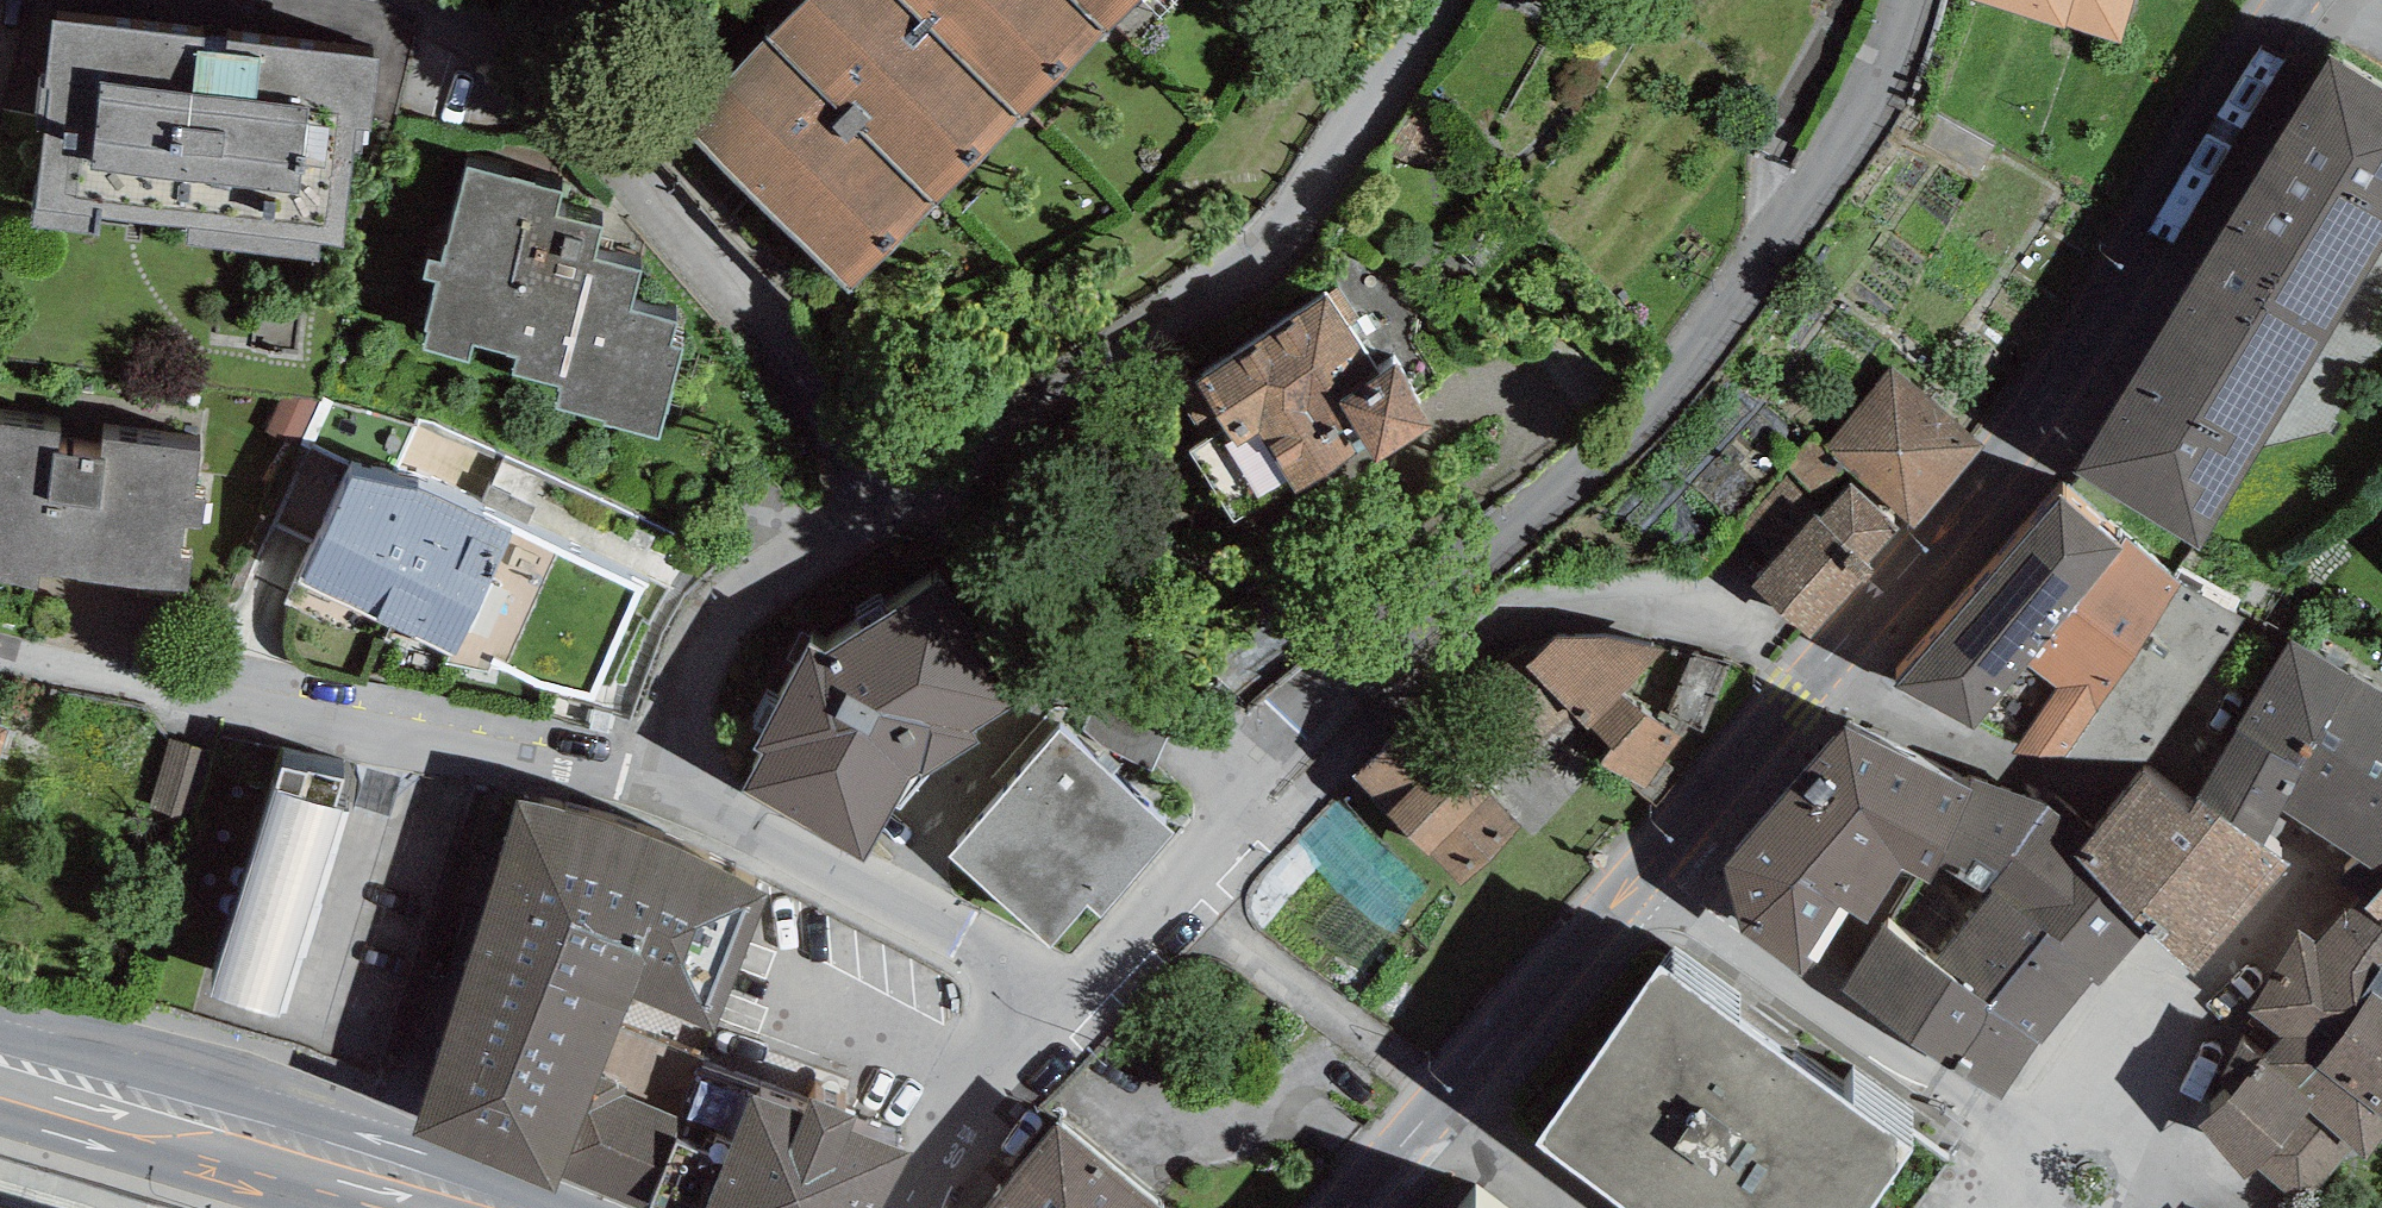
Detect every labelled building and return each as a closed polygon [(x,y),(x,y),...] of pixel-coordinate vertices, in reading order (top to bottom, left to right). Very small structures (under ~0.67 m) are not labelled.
[(684,128),(853,292),(1139,0),(809,0),(684,128)] [(2117,46),(2132,0),(1972,0),(2117,46)] [(98,218),(189,229),(187,245),(318,261),(320,245),(339,247),(354,129),(370,131),(378,59),(53,20),(48,77),(40,77),(34,116),(44,117),(34,226),(96,234),(98,218)] [(2075,473),(2201,550),(2381,255),(2381,91),(2329,59),(2075,473)] [(562,192),(467,167),(442,261),(429,258),(423,278),(437,281),(424,330),(428,331),(422,350),(468,363),(473,345),(517,357),(512,373),(561,386),(555,407),(605,421),(603,426),(659,441),(684,349),(671,345),(678,322),(632,309),(642,271),(593,257),(601,228),(555,215),(562,192)] [(1331,296),(1197,381),(1204,392),(1182,406),(1206,443),(1188,454),(1233,524),(1292,486),(1296,492),(1366,448),(1376,463),(1434,426),(1394,364),(1380,373),(1331,296)] [(1985,446),(1890,367),(1822,448),(1917,528),(1985,446)] [(0,424),(0,584),(36,589),(38,574),(187,596),(192,561),(180,559),(185,524),(202,527),(206,501),(195,499),(202,452),(104,438),(100,461),(57,455),(60,433),(0,424)] [(306,441),(280,518),(313,529),(339,452),(306,441)] [(420,489),(348,477),(296,582),(451,656),(447,665),(486,672),(491,665),(534,688),(592,702),(642,588),(489,513),(486,520),(420,489)] [(1904,539),(1847,487),(1823,513),(1782,477),(1740,523),(1778,558),(1751,587),(1811,641),(1904,539)] [(1897,685),(1975,728),(1980,722),(2120,550),(2060,500),(1897,685)] [(2127,538),(2120,550),(1980,722),(2019,744),(2012,752),(2053,774),(2179,582),(2127,538)] [(763,757),(740,794),(862,861),(910,780),(981,745),(975,732),(1015,707),(935,581),(827,656),(809,648),(754,749),(763,757)] [(1555,639),(1526,668),(1574,717),(1587,731),(1591,727),(1621,694),(1664,650),(1605,638),(1555,639)] [(2292,640),(2197,801),(2262,848),(2282,808),(2381,873),(2381,693),(2292,640)] [(1510,771),(1574,717),(1526,668),(1503,649),(1437,705),(1510,771)] [(1729,666),(1691,655),(1668,718),(1702,733),(1729,666)] [(1621,694),(1591,727),(1610,751),(1599,766),(1644,789),(1679,742),(1621,694)] [(1099,697),(1082,730),(1104,753),(1153,771),(1175,725),(1099,697)] [(1417,716),(1353,777),(1461,890),(1526,829),(1417,716)] [(2048,806),(1844,727),(1725,865),(1741,932),(2000,1100),(2092,982),(2098,987),(2146,933),(2077,857),(2092,836),(2048,806)] [(1172,832),(1062,729),(951,857),(1049,946),(1088,904),(1102,916),(1172,832)] [(169,738),(148,808),(198,823),(219,753),(169,738)] [(2145,778),(2092,836),(2077,857),(2146,933),(2193,978),(2289,866),(2262,848),(2197,801),(2191,809),(2145,778)] [(274,789),(211,998),(285,1020),(348,811),(274,789)] [(623,827),(519,799),(412,1135),(557,1193),(562,1181),(600,1080),(631,999),(715,1032),(769,896),(698,858),(623,827)] [(2363,910),(2381,924),(2381,889),(2363,910)] [(2347,906),(2317,943),(2297,930),(2250,1014),(2213,1114),(2198,1130),(2250,1182),(2258,1170),(2310,1206),(2355,1153),(2366,1161),(2381,1139),(2381,933),(2347,906)] [(1538,1144),(1624,1207),(1875,1207),(1913,1154),(1661,968),(1538,1144)] [(701,1069),(683,1119),(650,1207),(881,1207),(910,1153),(849,1131),(855,1117),(812,1100),(808,1106),(701,1069)] [(600,1080),(562,1181),(632,1207),(650,1207),(683,1119),(624,1096),(626,1090),(600,1080)] [(1057,1125),(988,1207),(1159,1207),(1057,1125)]
